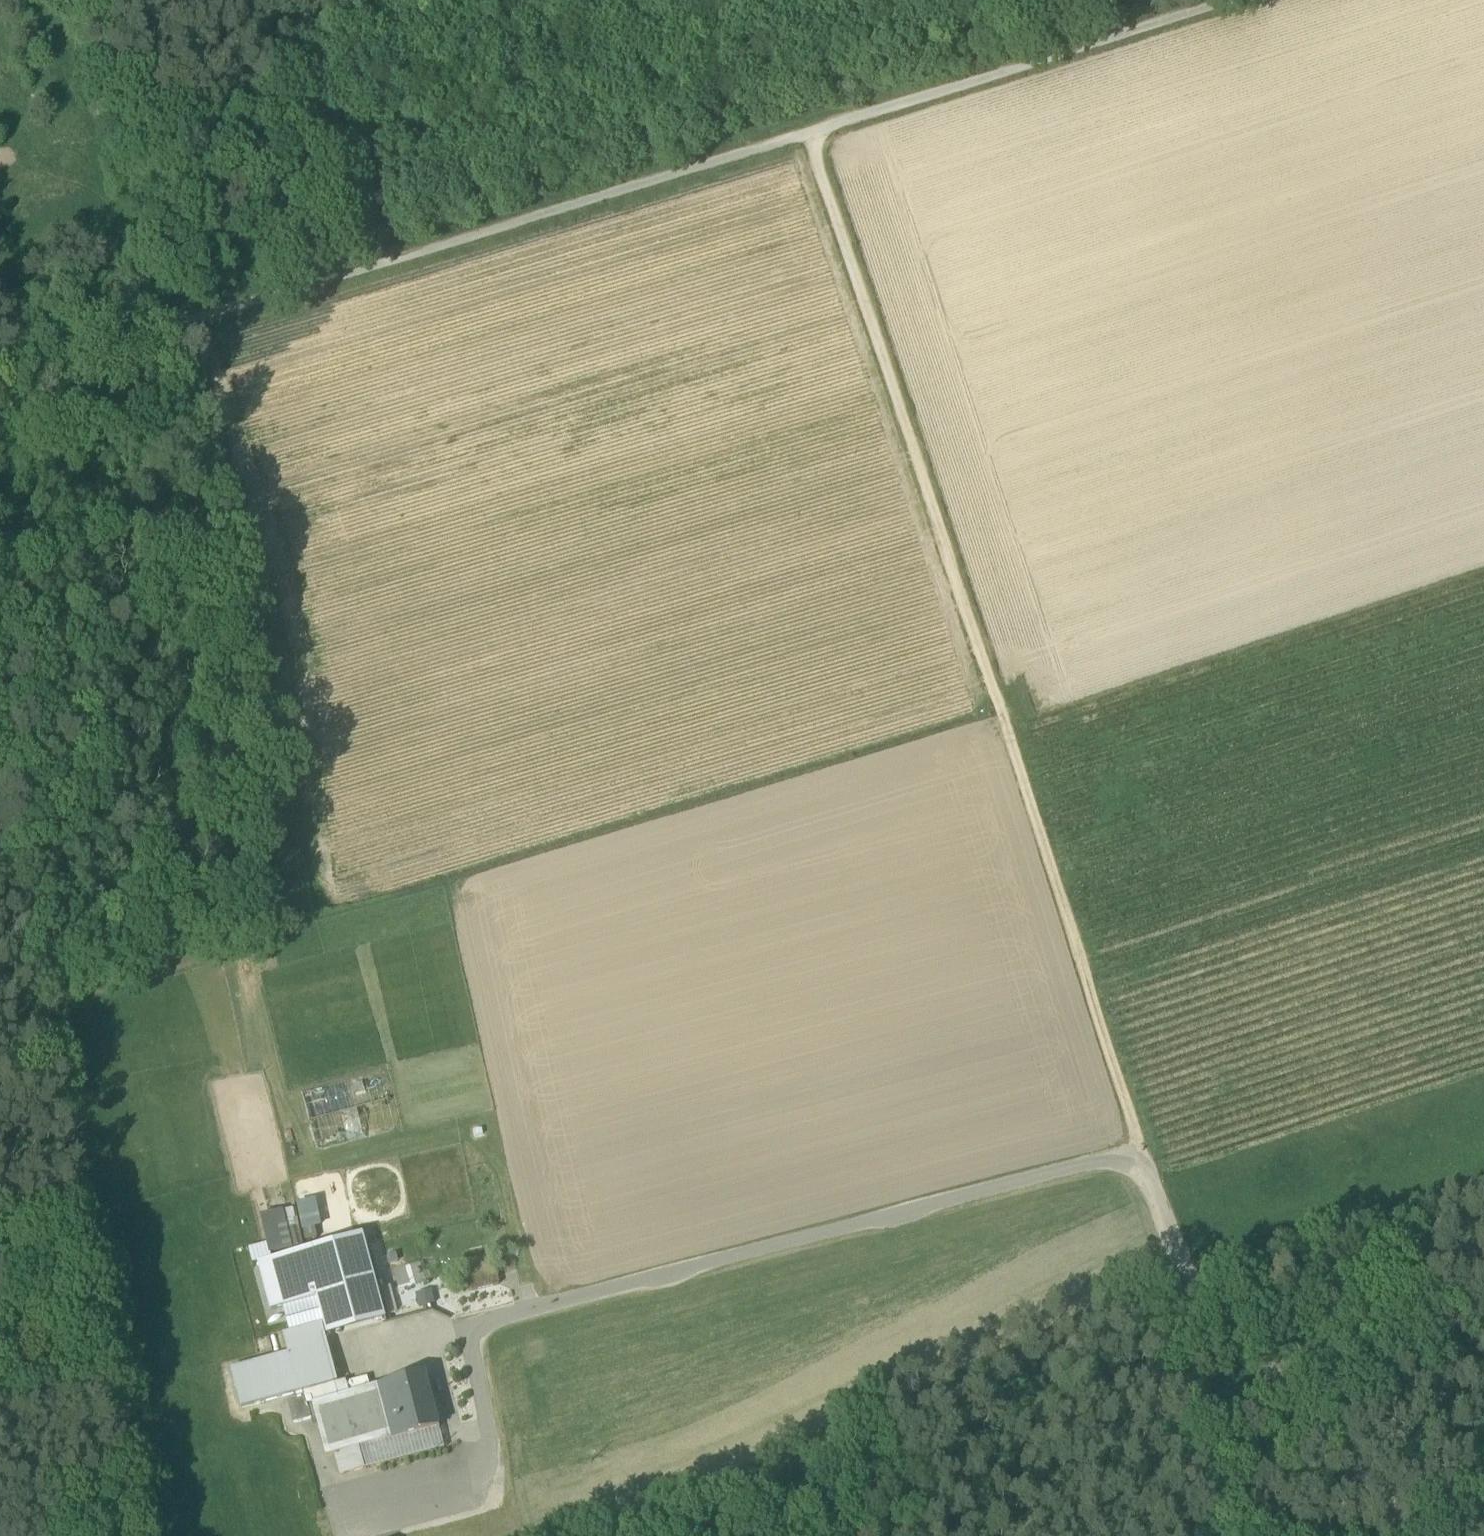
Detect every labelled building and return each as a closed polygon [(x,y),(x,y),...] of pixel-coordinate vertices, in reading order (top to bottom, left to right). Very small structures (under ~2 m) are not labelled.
[(327,1086),(305,1089),(308,1113),(330,1110),(327,1086)] [(301,1236),(320,1236),(321,1199),(301,1198),(301,1236)] [(265,1210),(268,1251),(292,1249),(289,1208),(265,1210)] [(322,1321),(325,1334),(373,1325),(356,1241),(305,1252),(322,1321)] [(230,1367),(241,1407),(305,1390),(305,1392),(338,1383),(325,1334),(322,1321),(282,1333),(288,1352),(230,1367)] [(377,1384),(391,1437),(391,1439),(439,1426),(425,1372),(377,1384)] [(334,1452),(340,1473),(364,1467),(358,1445),(391,1437),(377,1384),(348,1391),(345,1381),(338,1383),(305,1392),(305,1394),(287,1398),(292,1422),(313,1417),(314,1424),(319,1423),(326,1455),(334,1452)] [(358,1445),(364,1467),(444,1447),(439,1426),(391,1439),(391,1437),(358,1445)]
